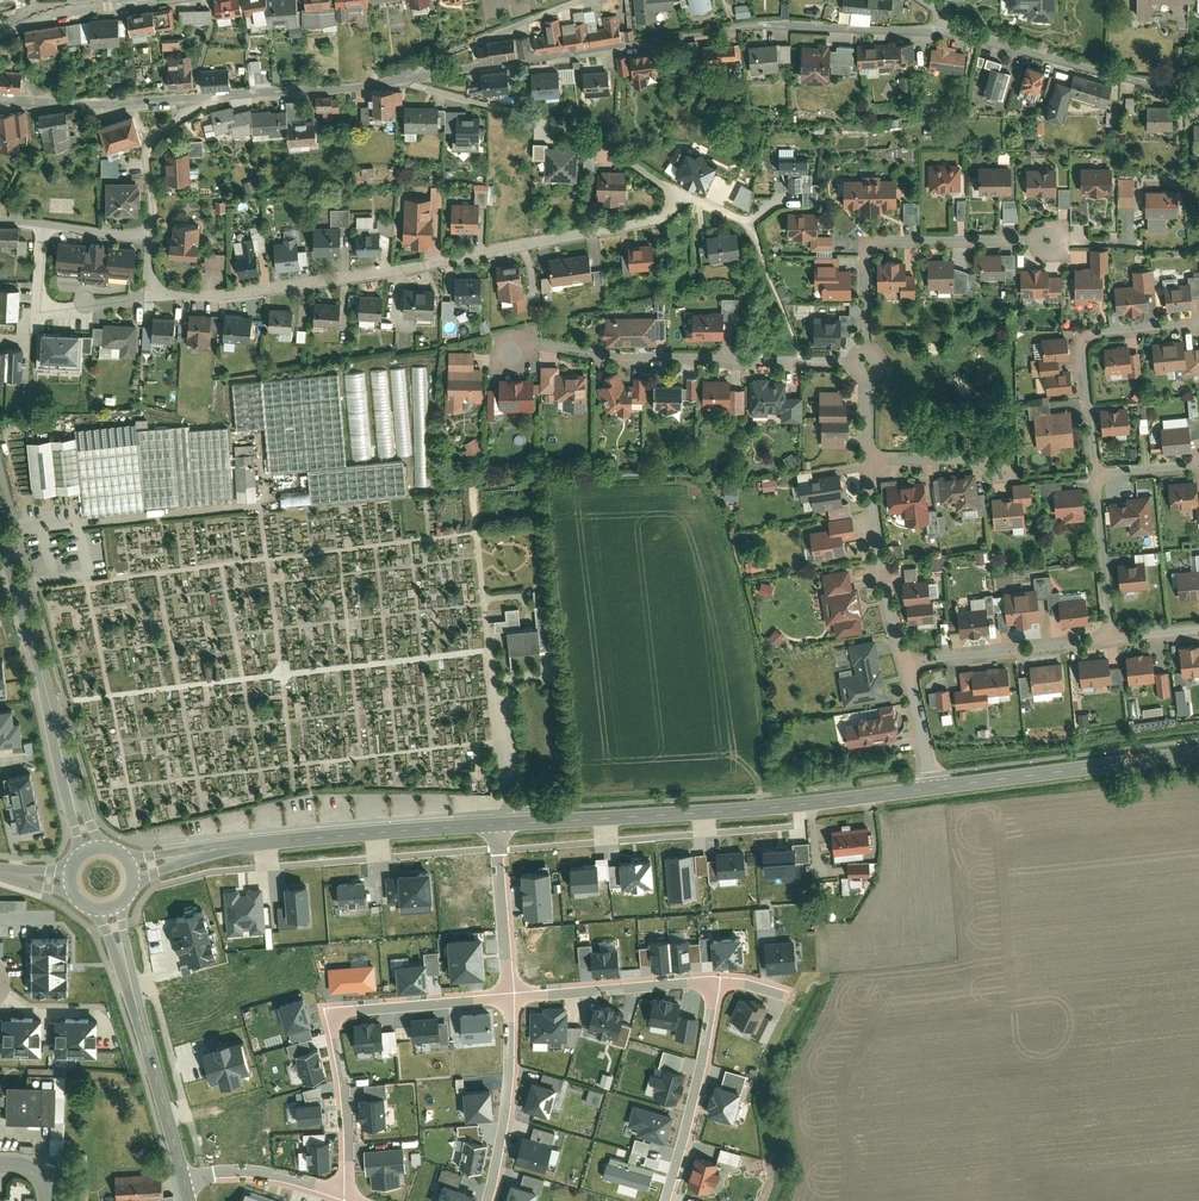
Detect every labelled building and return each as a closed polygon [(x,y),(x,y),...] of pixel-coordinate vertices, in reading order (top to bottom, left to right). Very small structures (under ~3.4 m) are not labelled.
[(126,4),(130,26),(154,22),(154,20),(172,17),(170,0),(154,0),(126,4)] [(178,0),(179,15),(209,14),(208,0),(192,0),(178,0)] [(247,15),(257,13),(255,0),(245,0),(247,15)] [(295,0),(265,0),(265,4),(285,3),(285,15),(296,15),(295,0)] [(301,0),(302,14),(335,11),(335,6),(334,0),(302,0),(301,0)] [(423,0),(425,10),(437,8),(436,0),(425,0),(423,0)] [(635,10),(654,8),(654,0),(633,0),(635,10)] [(1009,1),(1027,1),(1027,9),(1055,9),(1055,0),(1009,0),(1009,1)] [(1140,10),(1155,10),(1155,0),(1140,0),(1140,10)] [(584,14),(585,24),(587,23),(595,22),(595,20),(592,2),(580,3),(582,14),(584,14)] [(283,5),(273,6),(273,13),(284,13),(283,5)] [(595,22),(587,23),(589,38),(619,33),(619,31),(618,23),(615,7),(602,10),(603,19),(595,20),(595,22)] [(117,10),(117,8),(89,10),(89,12),(91,33),(91,37),(119,35),(119,28),(117,10)] [(239,16),(237,9),(228,10),(229,18),(239,16)] [(125,10),(117,10),(119,28),(124,27),(126,16),(125,10)] [(533,29),(535,47),(560,43),(557,27),(559,27),(557,11),(542,13),(545,27),(533,29)] [(75,15),(79,35),(91,33),(89,12),(75,15)] [(561,27),(563,41),(587,37),(585,24),(584,14),(582,14),(573,15),(574,25),(561,27)] [(65,15),(24,22),(28,48),(55,44),(53,33),(67,31),(65,16),(65,15)] [(75,15),(65,16),(67,31),(68,37),(79,35),(75,15)] [(300,16),(288,17),(289,28),(301,27),(300,16)] [(618,23),(619,31),(632,29),(631,21),(618,23)] [(168,41),(183,41),(183,29),(167,30),(168,41)] [(530,46),(528,29),(486,34),(486,37),(476,38),(478,53),(512,48),(530,46)] [(886,35),(855,36),(856,58),(891,57),(891,54),(913,53),(912,32),(886,33),(886,35)] [(775,33),(747,35),(750,64),(777,62),(776,54),(775,36),(775,33)] [(739,35),(714,36),(714,34),(699,35),(701,55),(716,53),(716,52),(739,51),(739,35)] [(787,34),(775,36),(776,54),(789,53),(787,34)] [(800,37),(799,71),(827,72),(827,63),(828,47),(828,35),(812,34),(812,38),(800,37)] [(929,40),(927,58),(962,61),(964,43),(948,42),(948,37),(935,35),(934,40),(929,40)] [(833,47),(828,47),(827,63),(849,64),(849,41),(833,41),(833,47)] [(654,42),(627,46),(630,67),(631,67),(632,77),(645,76),(644,65),(656,64),(654,42)] [(979,57),(982,49),(976,46),(973,55),(979,57)] [(193,78),(190,49),(175,51),(176,61),(165,63),(167,81),(193,78)] [(999,90),(1007,64),(996,60),(998,54),(984,50),(982,57),(986,59),(979,84),(999,90)] [(262,62),(261,51),(252,52),(252,63),(262,62)] [(505,63),(506,72),(513,71),(511,58),(504,59),(505,63)] [(1043,63),(1025,58),(1019,79),(1037,84),(1042,66),(1043,63)] [(557,61),(558,74),(573,73),(572,59),(557,60),(557,61)] [(145,72),(143,60),(134,62),(136,74),(145,72)] [(606,60),(582,62),(584,87),(608,85),(606,60)] [(557,61),(530,63),(532,90),(559,88),(558,74),(557,61)] [(202,82),(228,80),(227,62),(200,64),(202,82)] [(20,87),(22,64),(0,63),(0,85),(20,87)] [(505,63),(479,66),(482,87),(508,84),(506,72),(505,63)] [(120,66),(111,65),(110,74),(119,75),(120,66)] [(1070,78),(1055,73),(1050,90),(1043,114),(1063,120),(1072,90),(1103,100),(1110,77),(1074,66),(1070,78)] [(1056,69),(1049,67),(1042,87),(1050,90),(1055,73),(1056,69)] [(900,69),(901,82),(914,82),(913,68),(900,69)] [(392,85),(392,84),(366,85),(367,100),(367,107),(393,106),(393,99),(392,85)] [(392,85),(393,99),(401,99),(400,84),(392,85)] [(329,89),(314,90),(314,106),(333,106),(335,104),(334,99),(333,98),(330,98),(329,89)] [(1131,89),(1123,89),(1123,104),(1132,104),(1131,89)] [(285,97),(285,110),(299,109),(298,97),(285,97)] [(1170,98),(1145,98),(1145,122),(1170,122),(1170,98)] [(231,99),(209,105),(212,116),(215,126),(227,123),(229,130),(251,125),(250,104),(250,102),(233,107),(231,99)] [(435,100),(403,99),(403,134),(414,134),(414,124),(435,124),(435,117),(435,103),(435,100)] [(269,105),(269,103),(250,104),(251,125),(251,126),(268,125),(268,128),(285,128),(284,116),(284,104),(269,105)] [(443,104),(435,103),(435,117),(443,117),(443,104)] [(64,104),(44,108),(45,143),(76,139),(74,128),(68,129),(64,104)] [(0,108),(0,145),(16,143),(15,129),(26,127),(23,106),(0,108)] [(1114,106),(1104,106),(1104,120),(1115,120),(1114,106)] [(131,109),(97,119),(107,151),(119,148),(117,139),(126,136),(129,143),(140,139),(131,109)] [(890,112),(891,123),(901,122),(900,111),(890,112)] [(453,144),(480,144),(480,112),(458,112),(457,126),(453,126),(453,144)] [(314,113),(284,116),(285,128),(286,139),(315,136),(314,113)] [(215,126),(212,116),(201,118),(204,131),(215,128),(215,126)] [(1191,119),(1192,145),(1198,145),(1198,119),(1191,119)] [(183,137),(184,148),(187,148),(187,152),(202,151),(201,136),(183,137)] [(530,156),(544,156),(544,143),(545,143),(545,141),(530,141),(530,156)] [(691,181),(704,147),(692,142),(687,154),(675,149),(667,172),(691,181)] [(545,143),(544,143),(544,156),(544,173),(574,173),(574,143),(545,143)] [(184,148),(163,149),(165,179),(189,178),(187,152),(187,148),(184,148)] [(596,164),(596,151),(585,150),(585,163),(596,164)] [(779,153),(779,170),(788,189),(803,189),(803,182),(802,170),(808,170),(808,156),(795,156),(795,152),(779,153)] [(117,155),(99,155),(100,174),(117,174),(117,155)] [(727,157),(722,155),(719,161),(725,163),(727,157)] [(1009,162),(976,163),(977,191),(1009,191),(1009,162)] [(927,164),(924,164),(924,190),(928,190),(928,193),(958,192),(958,163),(927,163),(927,164)] [(1109,164),(1078,164),(1079,189),(1087,188),(1087,190),(1101,190),(1101,188),(1109,188),(1109,164)] [(1054,165),(1024,165),(1025,192),(1054,191),(1054,165)] [(625,167),(594,167),(594,195),(601,195),(601,201),(613,201),(613,195),(625,195),(625,167)] [(351,172),(351,180),(362,180),(362,171),(351,172)] [(859,177),(840,177),(841,204),(856,204),(856,208),(879,208),(879,203),(894,203),(894,176),(878,177),(878,172),(859,173),(859,177)] [(136,177),(104,177),(104,210),(111,210),(111,211),(128,211),(128,210),(136,210),(136,200),(138,200),(138,185),(136,185),(136,177)] [(1132,177),(1115,177),(1116,203),(1132,203),(1132,177)] [(742,181),(733,199),(748,206),(756,187),(742,181)] [(818,182),(803,182),(803,189),(803,204),(816,203),(818,182)] [(473,202),(477,202),(477,208),(485,208),(485,202),(492,202),(492,184),(473,183),(473,202)] [(430,195),(430,204),(443,204),(443,185),(430,185),(430,195)] [(1067,185),(1056,186),(1056,205),(1068,204),(1067,185)] [(1176,187),(1143,187),(1143,213),(1146,213),(1146,231),(1164,230),(1164,213),(1176,213),(1176,187)] [(402,212),(402,239),(410,239),(410,244),(425,244),(425,239),(429,239),(430,204),(430,195),(402,195),(402,198),(402,212)] [(964,198),(955,198),(955,216),(964,216),(964,198)] [(1015,198),(1001,199),(1001,220),(1016,220),(1015,198)] [(224,210),(223,200),(213,200),(213,211),(224,210)] [(917,200),(901,201),(901,221),(917,221),(917,200)] [(449,202),(449,230),(477,230),(477,208),(477,202),(473,202),(449,202)] [(854,223),(839,207),(828,217),(843,233),(854,223)] [(329,208),(329,225),(339,225),(339,226),(348,226),(348,208),(329,208)] [(815,209),(785,209),(786,235),(807,235),(815,235),(815,209)] [(355,225),(371,226),(371,215),(354,215),(354,222),(355,225)] [(375,226),(375,230),(378,230),(378,232),(392,232),(392,219),(375,219),(375,226)] [(171,221),(170,237),(167,237),(167,251),(170,251),(170,258),(179,258),(179,252),(195,253),(196,238),(197,222),(171,221)] [(14,242),(16,242),(16,239),(16,224),(0,224),(0,250),(14,250),(14,242)] [(250,237),(252,248),(264,246),(260,224),(248,226),(250,237)] [(312,254),(339,253),(339,226),(339,225),(329,225),(311,225),(312,254)] [(355,252),(378,253),(378,232),(378,230),(375,230),(375,226),(371,226),(355,225),(355,252)] [(737,231),(708,235),(709,244),(710,254),(711,260),(741,257),(737,231)] [(815,235),(807,235),(807,250),(831,250),(831,235),(815,235)] [(238,276),(258,272),(254,250),(253,250),(252,248),(250,237),(239,239),(241,252),(234,253),(238,276)] [(286,243),(275,244),(278,269),(300,267),(298,250),(297,237),(285,238),(286,243)] [(16,242),(14,242),(14,250),(14,256),(32,256),(32,239),(16,239),(16,242)] [(60,242),(58,268),(83,270),(82,278),(108,280),(108,272),(134,274),(136,248),(103,245),(104,242),(91,241),(91,245),(60,242)] [(626,251),(627,269),(652,267),(651,241),(625,243),(626,251)] [(710,254),(709,244),(699,245),(701,256),(710,254)] [(1088,266),(1072,266),(1073,296),(1101,296),(1101,269),(1107,269),(1106,248),(1088,248),(1088,266)] [(307,249),(298,250),(300,267),(301,270),(309,269),(307,249)] [(588,250),(545,255),(549,281),(591,276),(590,269),(588,250)] [(223,252),(203,251),(202,266),(222,267),(223,252)] [(627,269),(626,251),(618,252),(619,271),(627,270),(627,269)] [(999,251),(971,252),(971,264),(978,264),(979,277),(1002,277),(1003,277),(1003,262),(999,262),(999,252),(999,251)] [(999,252),(999,262),(1003,262),(1003,277),(1002,277),(1002,281),(1013,281),(1012,252),(999,252)] [(820,298),(848,298),(848,268),(836,268),(836,257),(812,257),(812,287),(820,287),(820,298)] [(952,257),(925,257),(926,285),(937,285),(952,285),(952,270),(952,257)] [(882,259),(875,260),(875,288),(897,288),(898,298),(913,297),(912,271),(903,272),(903,259),(897,259),(896,258),(882,258),(882,259)] [(518,259),(494,263),(499,296),(510,295),(512,307),(525,305),(518,259)] [(667,262),(655,263),(655,271),(667,270),(667,262)] [(1027,267),(1019,267),(1019,294),(1042,293),(1042,300),(1059,299),(1059,273),(1046,274),(1046,267),(1039,267),(1039,266),(1027,266),(1027,267)] [(1112,286),(1114,313),(1146,310),(1144,289),(1152,288),(1150,267),(1130,269),(1131,284),(1112,286)] [(600,268),(590,269),(591,276),(592,283),(602,282),(600,268)] [(952,285),(937,285),(937,289),(965,289),(965,284),(965,271),(965,270),(952,270),(952,285)] [(479,274),(453,275),(453,299),(480,298),(479,274)] [(1188,282),(1189,296),(1198,295),(1198,278),(1198,274),(1192,275),(1186,276),(1186,282),(1188,282)] [(547,275),(538,276),(540,290),(548,290),(547,275)] [(1163,284),(1165,310),(1190,308),(1189,296),(1188,282),(1186,282),(1163,284)] [(432,285),(403,285),(402,315),(432,316),(432,285)] [(20,316),(21,288),(0,287),(0,315),(20,316)] [(380,293),(358,293),(357,316),(379,317),(380,293)] [(721,311),(721,316),(731,316),(731,297),(719,297),(720,311),(721,311)] [(338,300),(312,300),(312,323),(338,324),(338,300)] [(662,301),(653,301),(653,309),(662,309),(662,301)] [(540,304),(528,305),(529,319),(541,318),(540,304)] [(290,307),(268,306),(267,329),(290,330),(290,307)] [(209,312),(187,311),(185,341),(207,343),(208,328),(209,312)] [(240,312),(223,311),(221,338),(233,338),(233,340),(248,341),(250,314),(240,314),(240,312)] [(720,311),(691,312),(691,332),(684,333),(685,339),(722,338),(721,316),(721,311),(720,311)] [(836,314),(836,318),(838,318),(838,335),(848,335),(848,314),(836,314)] [(171,339),(172,316),(151,315),(150,338),(171,339)] [(653,315),(604,315),(604,327),(602,327),(600,328),(599,330),(598,332),(599,334),(600,336),(602,337),(604,338),(604,344),(653,344),(653,338),(653,317),(653,315)] [(835,344),(838,344),(838,335),(838,318),(836,318),(832,318),(832,315),(812,315),(812,344),(823,344),(823,346),(835,346),(835,344)] [(664,317),(653,317),(653,338),(664,338),(664,317)] [(137,357),(138,323),(105,322),(105,326),(104,343),(104,344),(122,345),(122,356),(137,357)] [(104,343),(105,326),(94,326),(94,343),(104,343)] [(80,334),(43,332),(42,359),(79,360),(80,334)] [(1064,335),(1039,338),(1042,357),(1032,358),(1032,359),(1029,360),(1030,375),(1033,375),(1034,376),(1043,375),(1045,394),(1070,391),(1068,367),(1057,369),(1056,359),(1067,358),(1064,335)] [(1184,367),(1183,350),(1182,339),(1150,342),(1152,356),(1149,356),(1151,373),(1165,372),(1165,369),(1182,368),(1184,367)] [(1128,353),(1127,344),(1123,345),(1123,343),(1114,344),(1115,346),(1101,347),(1104,373),(1120,371),(1130,370),(1128,353)] [(23,377),(25,347),(8,347),(8,349),(0,349),(0,376),(23,377)] [(1183,350),(1184,367),(1182,368),(1182,373),(1198,372),(1198,348),(1183,350)] [(472,350),(446,350),(446,384),(444,384),(443,410),(459,410),(461,397),(465,397),(465,401),(480,401),(480,367),(472,367),(472,350)] [(1137,352),(1128,353),(1130,370),(1120,371),(1121,378),(1140,376),(1137,352)] [(413,365),(415,484),(430,484),(427,365),(413,365)] [(538,365),(538,392),(553,392),(553,399),(561,399),(561,407),(585,407),(585,372),(557,372),(557,365),(538,365)] [(631,383),(623,383),(617,369),(599,377),(601,383),(594,386),(604,409),(615,409),(615,411),(628,411),(628,407),(630,407),(630,402),(644,402),(644,376),(631,376),(631,383)] [(386,371),(368,372),(376,458),(393,456),(386,371)] [(362,373),(342,375),(349,460),(369,458),(362,373)] [(336,375),(229,384),(233,423),(233,430),(262,428),(266,472),(305,469),(344,465),(336,375)] [(685,386),(680,386),(680,396),(696,396),(696,375),(685,375),(685,386)] [(498,411),(531,410),(531,393),(531,382),(531,377),(497,378),(497,387),(498,411)] [(728,378),(700,378),(700,405),(725,405),(725,411),(743,411),(743,388),(728,388),(728,378)] [(784,379),(749,379),(749,411),(779,411),(779,421),(800,421),(800,395),(784,395),(784,379)] [(233,423),(229,384),(216,385),(219,425),(233,423)] [(680,384),(652,384),(652,407),(680,407),(680,396),(680,386),(680,384)] [(498,411),(497,387),(486,387),(486,411),(498,411)] [(840,388),(817,388),(818,419),(820,419),(820,434),(846,434),(846,415),(844,415),(844,398),(840,398),(840,388)] [(1143,400),(1135,401),(1136,412),(1144,411),(1143,400)] [(1031,414),(1048,412),(1046,401),(1039,402),(1023,403),(1024,420),(1032,419),(1031,414)] [(1097,409),(1100,435),(1128,433),(1125,406),(1097,409)] [(1072,445),(1068,410),(1048,412),(1031,414),(1032,419),(1035,448),(1039,448),(1039,452),(1057,450),(1057,446),(1072,445)] [(1188,438),(1198,437),(1198,436),(1197,415),(1184,416),(1185,425),(1187,425),(1188,438)] [(1145,417),(1136,418),(1138,434),(1146,433),(1145,417)] [(134,420),(134,423),(134,429),(145,428),(144,419),(134,420)] [(30,495),(79,490),(81,514),(142,508),(142,505),(231,503),(228,467),(227,456),(225,427),(187,430),(186,426),(145,428),(134,429),(134,423),(73,429),(73,435),(25,440),(30,495)] [(1158,427),(1160,455),(1189,453),(1188,438),(1187,425),(1185,425),(1158,427)] [(479,451),(472,438),(462,444),(465,450),(461,452),(465,458),(479,451)] [(255,501),(251,446),(232,446),(233,456),(227,456),(228,467),(233,467),(234,502),(255,501)] [(1133,457),(1133,448),(1125,447),(1125,456),(1133,457)] [(796,462),(790,452),(782,457),(788,467),(796,462)] [(648,459),(635,459),(635,470),(649,470),(648,459)] [(808,467),(808,459),(799,459),(799,467),(808,467)] [(344,465),(305,469),(308,504),(404,497),(401,461),(344,465)] [(973,470),(936,474),(936,478),(938,499),(939,501),(953,500),(954,508),(975,506),(977,506),(975,493),(973,470)] [(840,490),(837,471),(797,478),(801,501),(811,499),(813,510),(826,508),(842,505),(841,502),(839,490),(840,490)] [(772,478),(757,481),(760,494),(775,490),(772,478)] [(885,485),(896,483),(895,479),(880,481),(881,495),(886,495),(885,485)] [(896,483),(885,485),(886,495),(888,510),(902,509),(903,522),(925,520),(928,520),(927,509),(925,497),(924,497),(922,479),(912,480),(913,482),(896,483)] [(1146,496),(1148,497),(1155,497),(1153,480),(1145,481),(1146,496)] [(1196,499),(1195,480),(1166,482),(1168,509),(1193,507),(1194,521),(1198,521),(1198,498),(1196,499)] [(1052,489),(1060,488),(1059,481),(1037,483),(1038,495),(1052,494),(1052,489)] [(1031,506),(1029,483),(1010,485),(1011,495),(989,497),(992,529),(1024,526),(1022,507),(1031,506)] [(736,504),(737,485),(724,485),(724,504),(736,504)] [(1060,488),(1052,489),(1052,494),(1054,515),(1061,515),(1062,521),(1083,519),(1080,486),(1060,488)] [(982,492),(975,493),(977,506),(975,506),(976,514),(985,513),(982,492)] [(1148,497),(1146,496),(1125,498),(1125,502),(1107,503),(1109,527),(1128,525),(1129,536),(1152,533),(1148,497)] [(842,505),(826,508),(828,517),(849,513),(846,501),(841,502),(842,505)] [(935,508),(927,509),(928,520),(925,520),(927,534),(938,533),(937,529),(936,514),(935,508)] [(850,514),(827,519),(828,527),(808,531),(813,559),(844,553),(841,538),(854,536),(850,514)] [(943,514),(936,514),(937,529),(945,528),(943,514)] [(901,557),(900,543),(885,545),(887,558),(901,557)] [(1133,553),(1134,562),(1144,561),(1145,564),(1157,564),(1156,552),(1133,553)] [(764,570),(761,558),(746,561),(749,574),(764,570)] [(1119,591),(1147,589),(1145,564),(1144,561),(1134,562),(1117,563),(1119,591)] [(903,581),(915,580),(914,566),(902,568),(903,581)] [(861,617),(856,585),(851,586),(848,567),(820,572),(823,590),(819,591),(824,623),(831,622),(833,636),(861,632),(858,618),(861,617)] [(1194,570),(1175,572),(1177,599),(1198,596),(1198,570),(1194,570)] [(1035,588),(1036,598),(1045,597),(1045,592),(1043,576),(1032,577),(1033,588),(1035,588)] [(903,581),(899,582),(902,606),(905,605),(907,624),(933,621),(930,599),(929,599),(926,578),(915,580),(903,581)] [(763,579),(759,591),(773,595),(776,583),(763,579)] [(1003,591),(1003,594),(1004,602),(1005,613),(1005,623),(1014,623),(1015,625),(1030,623),(1029,621),(1038,620),(1036,598),(1035,588),(1033,588),(1027,589),(1027,590),(1012,592),(1012,590),(1003,591)] [(1057,591),(1045,592),(1045,597),(1047,613),(1057,612),(1056,599),(1058,599),(1058,596),(1057,591)] [(984,607),(985,614),(992,613),(992,603),(991,595),(991,593),(981,594),(982,607),(984,607)] [(991,595),(992,603),(1004,602),(1003,594),(991,595)] [(1058,599),(1056,599),(1057,612),(1058,626),(1087,623),(1084,596),(1081,597),(1081,594),(1058,596),(1058,599)] [(535,607),(537,629),(539,652),(555,651),(551,606),(535,607)] [(958,635),(986,632),(985,614),(984,607),(982,607),(955,610),(958,635)] [(508,631),(520,630),(519,609),(505,610),(506,621),(495,622),(496,632),(508,631)] [(1005,623),(1005,613),(996,614),(998,631),(1006,630),(1005,623)] [(520,630),(508,631),(510,655),(539,652),(537,629),(520,630)] [(774,647),(783,638),(773,629),(765,639),(774,647)] [(877,659),(873,639),(847,644),(851,665),(852,664),(854,673),(836,677),(842,705),(884,697),(879,669),(878,669),(876,660),(877,659)] [(1177,646),(1180,677),(1192,676),(1192,674),(1198,673),(1198,644),(1177,646)] [(1133,655),(1123,656),(1126,683),(1154,680),(1153,673),(1151,653),(1142,654),(1141,652),(1133,653),(1133,655)] [(1106,655),(1077,659),(1080,685),(1107,682),(1109,682),(1108,668),(1106,655)] [(1059,661),(1028,665),(1029,672),(1031,692),(1063,689),(1059,661)] [(984,669),(958,671),(959,688),(971,687),(972,694),(983,693),(1007,691),(1005,667),(996,668),(996,667),(984,667),(984,669)] [(1119,667),(1108,668),(1109,682),(1107,682),(1108,690),(1121,688),(1119,667)] [(1166,671),(1153,673),(1154,680),(1156,696),(1168,695),(1166,671)] [(1031,692),(1029,672),(1024,672),(1025,676),(1016,677),(1019,697),(1031,695),(1031,692)] [(984,702),(983,693),(972,694),(971,687),(959,688),(953,688),(954,704),(984,702)] [(941,688),(934,689),(936,704),(943,703),(941,688)] [(1184,693),(1174,694),(1176,706),(1186,704),(1184,693)] [(878,706),(880,714),(892,712),(893,712),(891,703),(878,706)] [(1174,714),(1169,705),(1162,709),(1167,718),(1174,714)] [(847,746),(896,737),(892,712),(880,714),(868,716),(867,713),(858,715),(859,718),(852,719),(853,722),(843,724),(847,746)] [(23,747),(21,727),(15,728),(14,714),(0,716),(0,750),(23,747)] [(987,736),(987,728),(978,728),(978,736),(987,736)] [(909,744),(897,746),(899,753),(910,750),(909,744)] [(31,780),(12,784),(23,834),(42,829),(31,780)] [(867,851),(867,843),(870,843),(870,832),(866,833),(866,826),(830,829),(832,858),(860,856),(860,851),(867,851)] [(793,847),(794,852),(794,863),(810,863),(808,846),(793,847)] [(794,852),(763,854),(765,878),(795,876),(794,863),(794,852)] [(743,853),(715,856),(716,862),(717,878),(745,876),(743,853)] [(706,856),(695,858),(696,877),(708,876),(707,863),(706,856)] [(692,857),(665,859),(668,896),(695,894),(692,857)] [(651,859),(619,861),(620,867),(621,885),(630,884),(631,886),(642,885),(642,883),(653,882),(651,859)] [(596,861),(597,870),(598,881),(610,880),(608,868),(608,860),(596,861)] [(869,860),(848,862),(850,885),(862,885),(861,875),(870,874),(869,860)] [(716,862),(707,863),(708,876),(710,883),(717,882),(717,878),(716,862)] [(620,867),(608,868),(610,880),(610,888),(621,887),(621,885),(620,867)] [(597,870),(569,873),(571,893),(599,891),(598,881),(597,870)] [(550,874),(522,876),(525,917),(553,914),(550,874)] [(429,878),(398,880),(398,881),(388,881),(389,903),(399,902),(399,909),(431,907),(429,878)] [(363,884),(336,886),(337,908),(365,906),(363,884)] [(307,889),(286,890),(288,923),(308,922),(307,889)] [(262,891),(225,894),(229,937),(266,934),(262,891)] [(26,909),(27,898),(0,898),(0,908),(26,909)] [(215,953),(202,909),(179,915),(182,925),(175,927),(183,955),(190,953),(192,959),(215,953)] [(769,910),(756,911),(758,930),(770,930),(769,910)] [(481,937),(450,940),(453,977),(484,974),(481,937)] [(68,938),(34,939),(35,994),(69,993),(68,938)] [(741,938),(712,941),(714,963),(743,961),(741,938)] [(688,946),(688,940),(670,942),(671,970),(690,968),(690,963),(688,946)] [(712,961),(711,940),(700,941),(700,946),(701,962),(712,961)] [(671,970),(670,942),(650,944),(651,950),(652,966),(652,971),(671,970)] [(797,943),(765,946),(767,974),(800,971),(797,943)] [(701,962),(700,946),(688,946),(690,963),(701,962)] [(592,967),(591,952),(591,947),(579,948),(580,968),(592,967)] [(618,950),(591,952),(592,967),(593,971),(619,969),(618,950)] [(652,966),(651,950),(640,951),(641,966),(652,966)] [(424,955),(425,968),(426,975),(439,974),(437,955),(424,955)] [(374,967),(327,970),(328,993),(375,991),(374,967)] [(425,968),(396,970),(398,996),(427,993),(426,975),(425,968)] [(768,1009),(742,996),(730,1020),(756,1033),(764,1017),(768,1009)] [(652,1000),(649,1025),(676,1028),(678,1017),(680,1004),(652,1000)] [(303,1002),(278,1010),(287,1036),(289,1035),(309,1028),(312,1027),(303,1002)] [(596,1009),(589,1031),(613,1038),(617,1039),(622,1025),(624,1017),(596,1009)] [(489,1014),(461,1016),(463,1041),(491,1039),(489,1014)] [(568,1015),(531,1015),(531,1042),(565,1042),(568,1042),(568,1029),(568,1015)] [(694,1042),(698,1020),(678,1017),(676,1028),(675,1039),(694,1042)] [(767,1043),(777,1023),(764,1017),(756,1033),(753,1032),(751,1035),(767,1043)] [(0,1019),(0,1056),(41,1056),(41,1019),(0,1019)] [(437,1019),(410,1021),(412,1044),(439,1041),(438,1024),(437,1019)] [(97,1020),(56,1020),(56,1057),(97,1057),(97,1020)] [(449,1043),(447,1024),(438,1024),(439,1041),(439,1044),(449,1043)] [(382,1025),(354,1026),(356,1052),(364,1051),(364,1053),(374,1052),(373,1051),(383,1050),(382,1033),(382,1025)] [(631,1028),(622,1025),(617,1039),(613,1038),(611,1043),(625,1047),(631,1028)] [(309,1028),(289,1035),(291,1043),(300,1041),(300,1043),(307,1041),(313,1040),(309,1028)] [(581,1028),(568,1029),(568,1042),(565,1042),(566,1046),(576,1047),(581,1028)] [(395,1032),(382,1033),(383,1050),(383,1056),(390,1056),(389,1052),(397,1052),(395,1032)] [(296,1058),(311,1054),(307,1041),(300,1043),(287,1047),(290,1059),(296,1058)] [(242,1086),(239,1077),(249,1074),(241,1046),(200,1058),(208,1086),(219,1083),(222,1092),(242,1086)] [(311,1054),(296,1058),(304,1085),(325,1079),(317,1053),(311,1054)] [(25,1066),(25,1084),(53,1084),(52,1096),(64,1096),(64,1066),(25,1066)] [(684,1076),(662,1071),(654,1100),(677,1106),(684,1076)] [(726,1072),(721,1088),(741,1093),(745,1078),(726,1072)] [(599,1085),(610,1089),(612,1077),(603,1074),(599,1085)] [(457,1092),(464,1092),(463,1079),(456,1079),(457,1092)] [(25,1084),(1,1083),(1,1101),(1,1120),(52,1120),(52,1096),(53,1084),(25,1084)] [(365,1087),(366,1101),(382,1100),(386,1099),(385,1086),(365,1087)] [(556,1092),(532,1086),(524,1113),(548,1119),(556,1092)] [(587,1100),(601,1103),(604,1089),(590,1086),(587,1100)] [(304,1092),(306,1106),(321,1105),(320,1087),(304,1092)] [(721,1088),(715,1087),(708,1115),(733,1122),(741,1093),(721,1088)] [(490,1094),(463,1096),(465,1123),(492,1121),(490,1094)] [(64,1154),(64,1096),(52,1096),(52,1120),(52,1154),(64,1154)] [(366,1101),(360,1101),(362,1131),(384,1129),(382,1100),(366,1101)] [(306,1106),(297,1107),(298,1125),(322,1123),(321,1105),(306,1106)] [(672,1118),(633,1108),(629,1127),(637,1129),(636,1137),(666,1144),(672,1118)] [(465,1142),(482,1145),(484,1135),(479,1134),(478,1126),(458,1127),(458,1136),(466,1136),(465,1142)] [(530,1140),(552,1146),(554,1134),(534,1128),(530,1140)] [(530,1140),(523,1138),(516,1163),(545,1172),(553,1146),(552,1146),(530,1140)] [(632,1153),(646,1158),(650,1144),(636,1139),(632,1153)] [(481,1173),(486,1145),(482,1145),(465,1142),(460,1170),(481,1173)] [(329,1169),(328,1143),(307,1145),(309,1170),(329,1169)] [(721,1149),(718,1160),(738,1166),(741,1155),(721,1149)] [(400,1187),(399,1174),(405,1173),(403,1150),(363,1153),(365,1176),(371,1176),(372,1189),(400,1187)] [(610,1158),(604,1177),(648,1190),(653,1171),(610,1158)] [(646,1158),(644,1165),(658,1169),(660,1162),(646,1158)] [(719,1164),(696,1158),(688,1187),(711,1193),(719,1164)] [(159,1171),(114,1175),(116,1200),(138,1198),(142,1198),(162,1196),(161,1195),(159,1171)] [(439,1181),(443,1184),(444,1181),(460,1186),(462,1178),(442,1171),(439,1181)] [(537,1193),(537,1195),(540,1196),(544,1182),(524,1176),(520,1188),(537,1193)] [(444,1181),(443,1184),(437,1200),(477,1200),(480,1193),(460,1186),(444,1181)] [(510,1185),(506,1200),(535,1200),(537,1195),(537,1193),(520,1188),(510,1185)] [(248,1192),(245,1200),(275,1200),(248,1192)]
